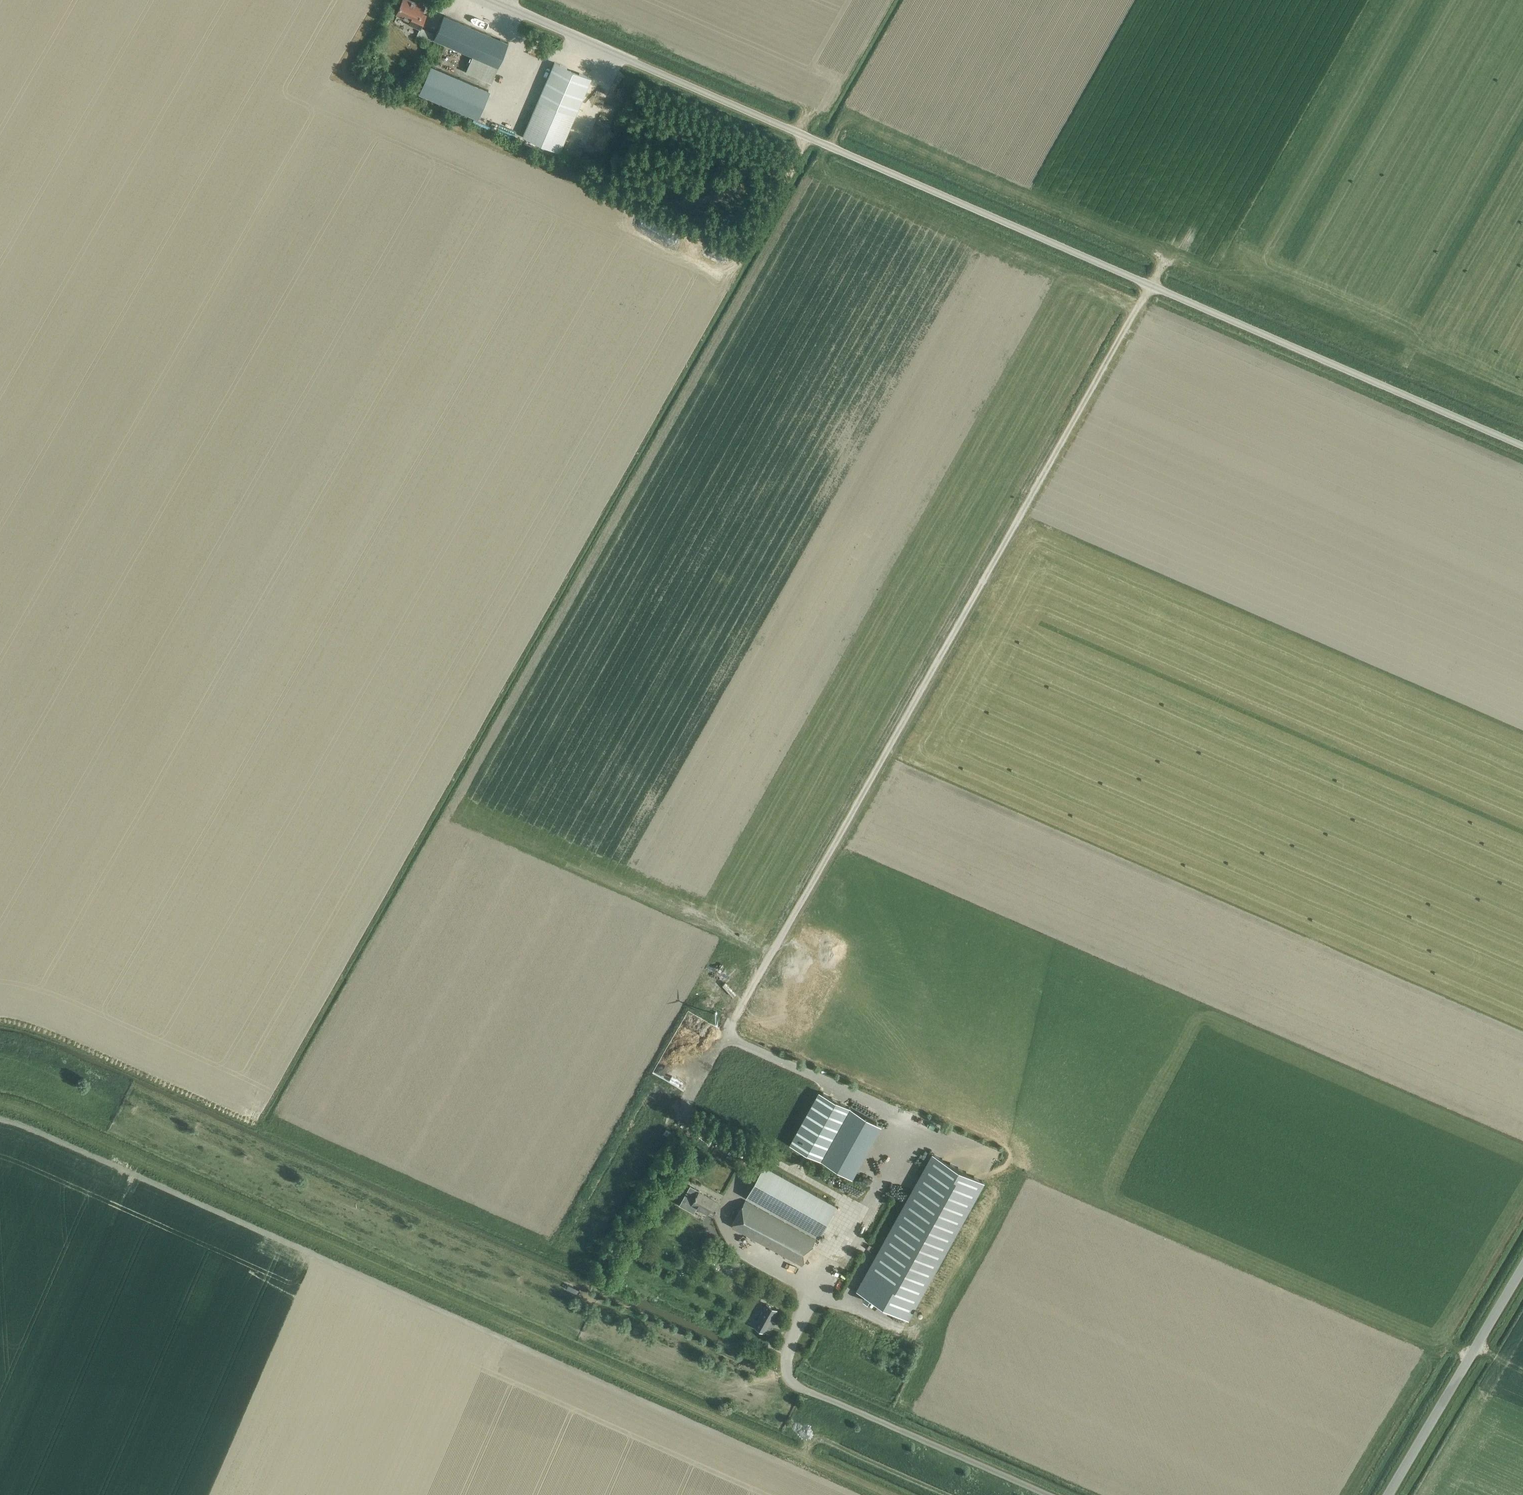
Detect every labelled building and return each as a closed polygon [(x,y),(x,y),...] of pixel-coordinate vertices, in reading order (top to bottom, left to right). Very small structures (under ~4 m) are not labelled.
[(421,30),(427,15),(422,13),(425,6),(412,0),(402,0),(396,15),(410,21),(408,25),(421,30)] [(509,43),(444,15),(434,39),(473,56),(466,70),(492,81),(509,43)] [(442,48),(432,43),(426,56),(436,60),(442,48)] [(591,78),(555,62),(523,136),(560,152),(591,78)] [(431,66),(420,92),(477,117),(488,90),(431,66)] [(581,133),(589,114),(581,110),(572,129),(581,133)] [(823,1092),(793,1145),(821,1160),(850,1107),(823,1092)] [(850,1107),(821,1160),(848,1175),(877,1122),(850,1107)] [(983,1181),(934,1153),(858,1290),(865,1294),(869,1297),(907,1318),(983,1181)] [(835,1204),(764,1165),(747,1197),(818,1236),(835,1204)] [(720,1203),(719,1202),(690,1185),(680,1204),(693,1212),(697,1206),(713,1215),(720,1203)] [(801,1264),(815,1239),(744,1199),(731,1224),(801,1264)] [(754,1326),(764,1331),(777,1310),(766,1304),(754,1326)]
